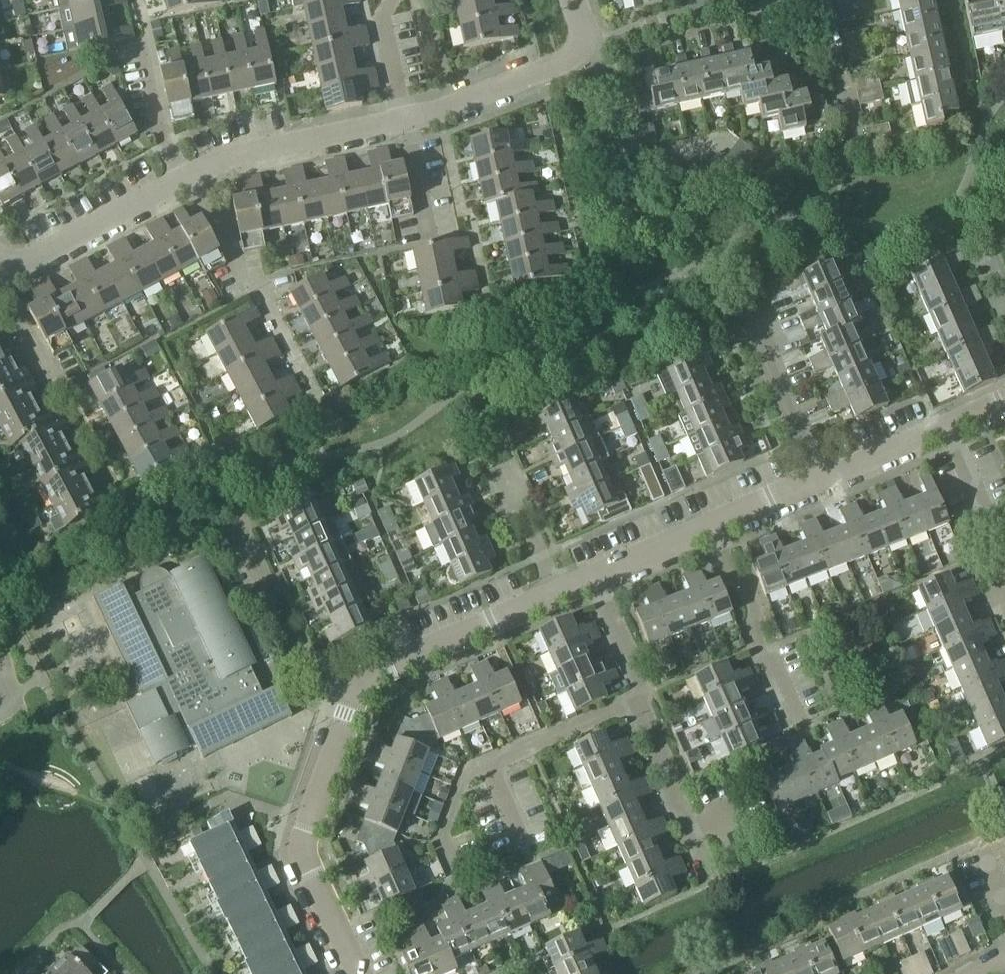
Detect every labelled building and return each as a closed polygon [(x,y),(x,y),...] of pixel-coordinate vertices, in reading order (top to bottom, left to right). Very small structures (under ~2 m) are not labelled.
[(73,6),(72,5),(94,0),(59,0),(61,9),(73,6)] [(66,30),(77,27),(112,19),(110,8),(128,4),(127,0),(94,0),(72,5),(73,6),(61,9),(66,30)] [(171,13),(224,1),(224,0),(168,0),(171,13)] [(310,28),(345,21),(343,8),(362,4),(361,0),(342,0),(306,8),(310,28)] [(463,26),(498,19),(516,15),(514,4),(495,8),(494,0),(481,0),(458,5),(463,26)] [(636,10),(664,4),(663,0),(634,0),(636,10)] [(840,10),(863,6),(862,0),(838,0),(840,10)] [(901,11),(918,7),(917,0),(899,0),(901,11)] [(906,35),(923,31),(921,22),(939,18),(935,0),(917,0),(918,7),(901,11),(906,35)] [(996,0),(965,0),(973,37),(1003,31),(996,0)] [(1003,31),(1004,31),(1004,0),(996,0),(1003,31)] [(906,35),(911,58),(928,55),(926,45),(944,42),(939,18),(921,22),(923,31),(906,35)] [(112,19),(77,27),(66,30),(70,51),(135,37),(133,27),(114,31),(112,19)] [(498,19),(463,26),(467,47),(521,36),(519,25),(500,29),(498,19)] [(310,28),(315,49),(368,37),(366,27),(348,31),(345,21),(310,28)] [(845,34),(848,47),(871,42),(868,28),(845,34)] [(260,51),(249,53),(257,89),(277,84),(265,30),(256,32),(260,51)] [(239,55),(227,58),(235,93),(257,89),(249,53),(245,35),(235,37),(239,55)] [(315,49),(319,70),(354,62),(352,49),(370,45),(368,37),(315,49)] [(217,60),(206,62),(214,98),(235,93),(227,58),(223,39),(213,41),(217,60)] [(871,42),(848,47),(850,58),(874,53),(871,42)] [(911,58),(916,81),(933,77),(931,68),(949,65),(944,42),(926,45),(928,55),(911,58)] [(197,64),(185,67),(193,102),(214,98),(206,62),(202,44),(193,46),(197,64)] [(742,90),(750,88),(746,71),(755,69),(753,61),(751,53),(736,56),(733,44),(725,46),(728,58),(727,58),(731,75),(722,77),(726,93),(742,90)] [(751,53),(753,61),(762,59),(759,47),(751,49),(752,53),(751,53)] [(193,102),(185,67),(181,49),(171,51),(176,69),(163,72),(174,121),(196,116),(193,102)] [(703,98),(726,93),(722,77),(731,75),(727,58),(713,61),(711,49),(701,51),(704,63),(708,80),(699,82),(703,98)] [(680,104),(703,98),(699,82),(708,80),(704,63),(689,67),(687,55),(678,57),(680,69),(684,85),(676,87),(680,104)] [(771,75),(773,74),(781,73),(778,60),(769,62),(769,66),(771,75)] [(117,61),(105,67),(108,73),(114,77),(120,74),(117,61)] [(319,70),(324,91),(378,79),(375,69),(357,73),(354,62),(319,70)] [(911,106),(921,104),(921,103),(938,99),(936,92),(954,88),(949,65),(931,68),(933,77),(916,81),(907,83),(911,106)] [(641,112),(680,104),(676,87),(684,85),(680,69),(657,74),(656,66),(643,69),(647,84),(635,87),(641,112)] [(746,106),(761,102),(768,101),(764,84),(775,81),(773,74),(771,75),(769,66),(755,69),(746,71),(750,88),(742,90),(746,106)] [(789,78),(791,88),(800,86),(797,72),(789,74),(789,78)] [(856,81),(858,94),(881,89),(878,76),(856,81)] [(764,119),(780,116),(787,114),(783,97),(793,95),(791,88),(789,78),(775,81),(764,84),(768,101),(761,102),(764,119)] [(378,79),(324,91),(328,112),(364,104),(361,92),(380,88),(378,79)] [(113,106),(103,112),(120,143),(138,133),(122,102),(115,90),(112,85),(104,90),(113,106)] [(123,86),(115,90),(122,102),(126,100),(123,86)] [(921,103),(921,104),(926,127),(944,123),(942,115),(959,112),(954,88),(936,92),(938,99),(921,103)] [(881,89),(858,94),(861,104),(883,99),(881,89)] [(787,114),(780,116),(783,133),(807,128),(806,122),(831,117),(826,93),(809,96),(808,92),(793,95),(783,97),(787,114)] [(94,116),(83,122),(100,154),(120,143),(103,112),(94,95),(85,100),(94,116)] [(74,127),(64,133),(81,164),(100,154),(83,122),(74,106),(65,111),(74,127)] [(55,137),(44,143),(61,175),(81,164),(64,133),(55,116),(46,121),(55,137)] [(0,123),(0,133),(10,128),(6,120),(0,123)] [(866,128),(868,139),(892,135),(889,123),(866,128)] [(35,147),(25,153),(43,185),(61,175),(44,143),(35,126),(27,131),(35,147)] [(17,158),(6,163),(24,195),(43,185),(25,153),(16,136),(15,137),(13,132),(5,136),(17,158)] [(473,140),(478,162),(513,154),(531,150),(529,141),(510,145),(508,132),(473,140)] [(741,139),(733,149),(752,165),(760,154),(741,139)] [(733,149),(727,158),(738,167),(745,173),(752,165),(733,149)] [(378,152),(390,206),(393,221),(415,216),(404,165),(393,168),(389,150),(378,152)] [(4,206),(24,195),(6,163),(0,151),(0,199),(4,206)] [(373,172),(360,175),(367,211),(390,206),(378,152),(369,154),(373,172)] [(719,152),(712,161),(712,162),(723,171),(730,177),(738,167),(727,158),(719,152)] [(478,162),(482,183),(517,175),(536,172),(533,162),(515,165),(513,154),(478,162)] [(704,155),(697,164),(697,165),(708,174),(708,175),(715,181),(723,171),(712,162),(712,161),(704,155)] [(689,158),(682,168),(681,168),(693,178),(700,184),(708,175),(708,174),(697,165),(697,164),(689,158)] [(346,159),(335,162),(347,215),(367,211),(360,175),(350,177),(346,159)] [(331,181),(318,184),(325,220),(347,215),(335,162),(327,163),(331,181)] [(681,168),(682,168),(674,162),(667,172),(686,187),(693,178),(681,168)] [(303,169),(294,171),(305,224),(325,220),(318,184),(307,187),(303,169)] [(289,191),(276,194),(284,228),(305,224),(294,171),(285,173),(289,191)] [(498,202),(533,194),(540,193),(538,183),(520,187),(517,175),(482,183),(487,205),(498,202)] [(261,177),(251,179),(263,233),(284,228),(276,194),(265,196),(261,177)] [(266,247),(263,233),(251,179),(242,181),(246,199),(234,202),(244,252),(266,247)] [(498,202),(502,223),(538,215),(556,211),(554,202),(536,206),(533,194),(498,202)] [(184,230),(201,262),(208,274),(227,264),(203,220),(193,225),(184,208),(175,213),(184,230)] [(502,223),(507,245),(543,237),(560,233),(558,223),(540,226),(538,215),(502,223)] [(164,219),(154,224),(180,273),(201,262),(184,230),(173,235),(164,219)] [(156,245),(144,251),(161,282),(180,273),(154,224),(147,228),(156,245)] [(507,245),(511,265),(547,257),(565,253),(563,244),(545,248),(543,237),(507,245)] [(125,239),(116,244),(142,293),(161,282),(144,251),(134,256),(125,239)] [(415,250),(420,272),(455,265),(452,252),(471,248),(469,239),(415,250)] [(117,265),(106,271),(123,303),(142,293),(116,244),(108,248),(117,265)] [(911,274),(920,295),(953,280),(948,269),(965,259),(961,252),(911,274)] [(291,258),(293,267),(304,265),(302,256),(291,258)] [(547,257),(511,265),(516,287),(570,275),(568,265),(549,269),(547,257)] [(87,259),(78,264),(104,313),(123,303),(106,271),(96,276),(87,259)] [(807,285),(812,296),(843,282),(834,261),(785,284),(789,292),(807,285)] [(79,285),(67,291),(84,323),(104,313),(78,264),(70,268),(79,285)] [(420,272),(424,293),(478,282),(476,272),(457,276),(455,265),(420,272)] [(292,293),(302,312),(334,295),(350,287),(345,278),(329,287),(324,276),(292,293)] [(49,279),(40,284),(66,333),(84,323),(67,291),(58,296),(49,279)] [(920,295),(929,315),(979,292),(976,286),(958,292),(953,280),(920,295)] [(478,282),(424,293),(429,315),(464,308),(461,295),(480,291),(478,282)] [(799,317),(803,324),(852,302),(843,282),(812,296),(817,307),(799,317)] [(66,333),(40,284),(32,288),(41,306),(29,312),(53,356),(73,346),(66,333)] [(215,292),(204,298),(208,307),(220,301),(215,292)] [(929,315),(938,335),(970,321),(965,310),(983,300),(979,292),(929,315)] [(302,312),(312,332),(344,315),(360,306),(355,297),(339,306),(334,295),(302,312)] [(825,325),(829,334),(830,335),(853,324),(854,325),(861,322),(852,302),(803,324),(806,331),(825,325)] [(208,335),(219,354),(250,337),(245,326),(261,318),(257,310),(257,309),(208,335)] [(373,314),(366,317),(369,324),(376,320),(373,314)] [(171,323),(174,329),(183,324),(178,315),(172,319),(171,323)] [(312,332),(323,351),(355,334),(370,326),(369,324),(366,317),(350,325),(344,315),(312,332)] [(938,335),(947,355),(997,333),(994,326),(975,333),(970,321),(938,335)] [(810,359),(813,367),(863,345),(854,325),(853,324),(830,335),(829,334),(822,337),(827,349),(810,359)] [(947,355),(956,374),(988,360),(983,349),(1000,340),(997,333),(947,355)] [(323,351),(333,371),(365,353),(381,345),(376,336),(360,345),(355,334),(323,351)] [(15,363),(10,354),(17,350),(10,337),(2,341),(2,342),(0,343),(0,371),(15,363)] [(219,354),(229,374),(277,348),(273,340),(256,348),(250,337),(219,354)] [(835,367),(840,379),(871,365),(863,345),(813,367),(817,374),(835,367)] [(229,374),(240,393),(271,376),(265,365),(282,356),(277,348),(229,374)] [(678,391),(678,392),(709,378),(705,368),(713,364),(707,352),(668,369),(668,370),(658,374),(668,395),(678,391)] [(365,353),(333,371),(343,389),(390,364),(386,356),(371,364),(365,353)] [(105,360),(102,354),(95,357),(99,363),(99,364),(106,361),(105,360)] [(956,374),(965,395),(1004,377),(1004,367),(992,371),(988,360),(956,374)] [(33,381),(26,369),(20,372),(15,363),(0,371),(0,398),(33,381)] [(828,399),(831,406),(880,384),(871,365),(840,379),(845,389),(828,399)] [(108,375),(104,367),(88,375),(88,376),(92,384),(108,375)] [(90,385),(101,405),(133,388),(150,379),(145,370),(128,379),(122,368),(108,375),(92,384),(90,385)] [(240,393),(249,411),(297,386),(293,378),(277,387),(271,376),(240,393)] [(612,382),(616,393),(627,388),(622,378),(612,382)] [(678,392),(687,412),(726,395),(722,385),(714,389),(709,378),(678,392)] [(2,424),(37,405),(33,396),(39,393),(33,381),(0,398),(0,420),(2,424)] [(880,384),(831,406),(834,413),(852,407),(858,419),(889,405),(880,384)] [(297,386),(249,411),(259,431),(291,414),(285,403),(302,394),(297,386)] [(111,424),(143,407),(160,398),(155,389),(138,398),(133,388),(101,405),(111,424)] [(631,400),(636,410),(648,405),(643,395),(631,400)] [(727,419),(723,410),(731,406),(726,395),(687,412),(679,416),(688,437),(727,419)] [(548,423),(553,433),(583,420),(574,398),(535,415),(540,427),(548,423)] [(13,445),(21,442),(56,423),(55,422),(49,411),(42,414),(37,405),(2,424),(13,445)] [(648,405),(636,410),(641,423),(653,417),(648,405)] [(111,424),(121,443),(153,426),(170,417),(165,408),(149,417),(143,407),(111,424)] [(616,417),(621,428),(633,422),(628,412),(616,417)] [(548,446),(553,458),(592,440),(592,441),(600,438),(591,417),(584,421),(583,420),(553,433),(557,442),(548,446)] [(21,442),(33,464),(68,445),(63,435),(69,432),(62,419),(55,422),(56,423),(21,442)] [(744,436),(739,426),(732,429),(727,419),(688,437),(697,457),(698,457),(744,436)] [(633,422),(621,428),(626,440),(638,435),(633,422)] [(121,443),(131,462),(164,445),(180,436),(176,427),(159,436),(153,426),(121,443)] [(649,441),(654,452),(666,447),(661,436),(649,441)] [(744,436),(705,454),(699,456),(708,477),(746,461),(741,451),(749,448),(744,436)] [(567,465),(571,474),(601,461),(601,462),(610,458),(600,438),(592,441),(592,440),(553,458),(558,468),(567,465)] [(33,464),(44,485),(86,463),(79,450),(73,454),(68,445),(33,464)] [(164,445),(131,462),(141,481),(190,455),(186,447),(169,456),(164,445)] [(666,447),(654,452),(659,463),(671,458),(666,447)] [(636,457),(641,469),(652,464),(646,453),(636,457)] [(567,487),(572,499),(610,482),(601,461),(571,474),(575,484),(567,487)] [(44,485),(55,505),(90,486),(85,477),(92,474),(86,463),(44,485)] [(416,508),(427,503),(427,502),(457,489),(453,478),(460,475),(456,464),(418,481),(407,485),(408,487),(408,486),(415,500),(414,503),(415,505),(417,505),(417,506),(415,506),(416,508)] [(652,464),(641,469),(655,501),(666,496),(652,464)] [(664,472),(669,482),(674,493),(687,487),(677,466),(664,472)] [(929,495),(915,500),(928,533),(950,524),(931,475),(922,479),(929,495)] [(353,484),(358,495),(369,490),(364,479),(353,484)] [(610,482),(572,499),(576,509),(585,506),(589,516),(599,512),(604,523),(634,510),(626,492),(615,494),(610,482)] [(90,486),(55,505),(60,516),(53,519),(52,522),(57,533),(109,505),(102,492),(95,496),(90,486)] [(898,488),(888,492),(908,541),(928,533),(915,500),(904,504),(898,488)] [(427,503),(436,523),(474,506),(469,494),(461,497),(457,489),(427,502),(427,503)] [(888,511),(875,516),(888,549),(908,541),(888,492),(882,495),(888,511)] [(291,526),(295,536),(325,522),(316,501),(277,518),(282,530),(291,526)] [(857,504),(849,507),(868,557),(888,549),(875,516),(864,520),(857,504)] [(434,548),(445,544),(445,543),(475,530),(470,519),(478,516),(474,506),(436,523),(425,528),(434,548)] [(378,512),(383,522),(394,517),(390,507),(378,512)] [(847,527),(835,532),(849,564),(868,557),(849,507),(841,510),(847,527)] [(360,520),(364,530),(376,524),(372,515),(360,520)] [(394,517),(383,522),(388,534),(400,529),(394,517)] [(295,560),(342,539),(333,519),(325,522),(295,536),(299,545),(291,549),(295,560)] [(817,520),(809,523),(828,572),(849,564),(835,532),(823,536),(817,520)] [(807,542),(795,547),(808,580),(828,572),(809,523),(801,526),(807,542)] [(376,524),(364,530),(370,542),(381,537),(376,524)] [(445,543),(445,544),(454,564),(492,547),(487,535),(479,538),(475,530),(445,543)] [(778,535),(768,539),(788,588),(808,580),(795,547),(784,552),(778,535)] [(352,560),(342,539),(295,560),(300,570),(309,567),(313,576),(352,560)] [(788,588),(768,539),(760,542),(767,558),(754,563),(767,596),(788,588)] [(492,547),(454,564),(454,566),(450,568),(448,571),(447,575),(450,582),(453,584),(457,585),(462,584),(463,585),(493,572),(488,561),(496,557),(492,547)] [(397,553),(401,562),(412,557),(408,548),(397,553)] [(378,561),(382,571),(394,565),(389,556),(378,561)] [(412,557),(401,562),(406,575),(418,570),(412,557)] [(361,580),(352,560),(313,576),(317,586),(308,590),(313,601),(361,580)] [(94,596),(116,644),(138,692),(141,692),(143,697),(127,705),(155,764),(184,750),(180,743),(194,736),(204,757),(292,716),(283,697),(278,686),(260,694),(254,681),(257,680),(202,563),(172,577),(168,571),(161,568),(154,568),(147,571),(143,577),(141,584),(143,591),(130,597),(123,583),(94,596)] [(394,565),(382,571),(387,583),(399,578),(394,565)] [(701,569),(692,573),(712,621),(733,613),(720,580),(707,585),(701,569)] [(691,591),(679,596),(692,629),(712,621),(692,573),(685,575),(691,591)] [(883,577),(877,579),(884,594),(904,586),(899,574),(892,577),(888,577),(883,577)] [(918,589),(928,611),(976,589),(972,581),(955,588),(949,576),(918,589)] [(361,605),(370,601),(361,580),(313,601),(318,611),(326,607),(331,617),(361,604),(361,605)] [(661,585),(652,588),(672,637),(692,629),(679,596),(667,601),(661,585)] [(870,591),(873,597),(882,593),(880,587),(870,591)] [(415,593),(420,604),(431,599),(426,588),(415,593)] [(672,637),(652,588),(644,591),(651,607),(637,612),(650,645),(672,637)] [(928,611),(936,629),(966,616),(962,604),(979,597),(976,589),(928,611)] [(396,601),(401,612),(412,607),(407,596),(396,601)] [(361,604),(331,617),(335,627),(326,631),(331,643),(370,626),(361,605),(361,604)] [(936,629),(945,650),(993,629),(989,621),(972,628),(966,616),(936,629)] [(541,631),(551,654),(599,632),(595,623),(578,630),(572,617),(541,631)] [(802,628),(798,618),(788,621),(792,632),(802,628)] [(945,650),(953,669),(983,656),(979,644),(996,637),(993,629),(945,650)] [(551,654),(559,673),(591,658),(585,646),(602,639),(599,632),(551,654)] [(746,646),(743,639),(733,644),(735,650),(746,646)] [(707,663),(703,655),(693,659),(697,667),(707,663)] [(961,689),(1004,669),(1004,661),(989,668),(983,656),(953,669),(961,689)] [(559,673),(568,693),(616,671),(612,662),(595,670),(591,658),(559,673)] [(487,661),(479,664),(500,713),(521,704),(507,672),(495,677),(487,661)] [(478,684),(467,689),(481,721),(500,713),(479,664),(471,668),(478,684)] [(695,679),(705,700),(753,678),(750,670),(733,677),(727,664),(695,679)] [(536,680),(531,669),(524,673),(529,684),(536,680)] [(970,709),(1000,696),(996,684),(1004,680),(1004,669),(961,689),(970,709)] [(616,671),(568,693),(576,713),(608,699),(603,686),(619,679),(616,671)] [(447,678),(440,681),(461,730),(481,721),(467,689),(455,694),(447,678)] [(705,700),(714,720),(746,705),(740,693),(757,686),(753,678),(705,700)] [(426,707),(429,714),(431,714),(442,739),(461,730),(440,681),(432,685),(439,701),(426,707)] [(931,689),(923,693),(928,703),(936,700),(931,689)] [(546,700),(541,690),(534,693),(538,703),(546,700)] [(978,728),(1004,716),(1004,706),(1000,696),(970,709),(978,728)] [(939,701),(930,704),(933,713),(943,709),(939,701)] [(550,712),(546,702),(538,705),(543,715),(550,712)] [(882,703),(874,707),(896,755),(916,746),(915,744),(902,715),(889,720),(882,703)] [(714,720),(722,739),(771,717),(767,710),(751,717),(746,705),(714,720)] [(874,727),(862,732),(876,764),(896,755),(874,707),(866,710),(874,727)] [(912,710),(902,715),(915,744),(926,739),(912,710)] [(405,719),(396,740),(429,753),(433,743),(442,739),(431,714),(429,714),(413,721),(405,719)] [(978,728),(987,749),(1004,742),(1004,716),(978,728)] [(771,717),(722,739),(731,760),(763,746),(757,733),(775,726),(771,717)] [(842,721),(835,724),(856,773),(876,764),(862,732),(850,738),(842,721)] [(677,733),(684,731),(681,724),(675,727),(677,733)] [(821,751),(823,754),(836,782),(856,773),(835,724),(826,728),(834,745),(821,751)] [(574,748),(583,769),(632,748),(628,739),(612,746),(606,734),(574,748)] [(375,745),(372,754),(421,773),(429,753),(396,740),(392,752),(375,745)] [(804,742),(796,746),(818,795),(838,786),(836,782),(823,754),(812,759),(804,742)] [(641,752),(638,745),(632,748),(635,753),(636,755),(641,753),(641,752)] [(796,766),(784,771),(799,803),(818,795),(796,746),(789,749),(796,766)] [(592,789),(624,775),(619,763),(636,755),(635,753),(632,748),(583,769),(592,789)] [(386,768),(381,779),(413,793),(421,773),(372,754),(369,762),(386,768)] [(799,803),(784,771),(773,777),(765,760),(756,764),(777,813),(799,803)] [(590,812),(649,787),(646,779),(629,786),(624,775),(592,789),(582,793),(590,812)] [(360,786),(356,794),(405,813),(415,817),(422,800),(412,796),(413,793),(381,779),(376,792),(360,786)] [(446,801),(450,790),(442,787),(438,798),(446,801)] [(601,809),(610,828),(642,814),(636,802),(653,795),(649,787),(601,809)] [(898,796),(894,788),(889,790),(893,798),(898,796)] [(369,809),(365,820),(397,833),(405,813),(356,794),(353,802),(369,809)] [(442,811),(444,805),(435,801),(433,808),(442,811)] [(840,822),(835,811),(828,814),(833,825),(840,822)] [(252,973),(299,973),(228,825),(233,823),(229,813),(208,823),(212,832),(189,843),(252,973)] [(610,828),(618,848),(666,826),(663,819),(647,826),(642,814),(610,828)] [(370,861),(371,862),(397,851),(393,843),(397,833),(365,820),(356,841),(363,844),(370,861)] [(575,821),(567,824),(571,833),(579,829),(575,821)] [(618,848),(627,868),(659,854),(654,842),(670,834),(666,826),(618,848)] [(240,834),(248,852),(262,846),(253,828),(240,834)] [(354,883),(358,893),(406,872),(397,851),(371,862),(370,861),(364,864),(370,876),(354,883)] [(627,868),(635,887),(683,865),(680,858),(664,866),(659,854),(627,868)] [(527,888),(517,893),(531,926),(551,917),(547,908),(559,903),(540,861),(519,870),(527,888)] [(683,865),(635,887),(645,908),(677,894),(671,881),(687,874),(683,865)] [(258,873),(266,890),(280,884),(272,866),(258,873)] [(406,872),(358,893),(361,899),(377,892),(383,905),(415,891),(406,872)] [(935,879),(927,883),(943,920),(964,911),(962,908),(972,904),(962,882),(953,886),(950,879),(937,885),(935,879)] [(496,881),(490,884),(512,935),(531,926),(517,893),(504,898),(496,881)] [(920,892),(910,897),(924,929),(943,920),(927,883),(918,887),(920,892)] [(488,905),(477,910),(492,943),(512,935),(490,884),(481,888),(488,905)] [(896,897),(888,900),(904,937),(924,929),(910,897),(898,902),(896,897)] [(458,898),(450,901),(473,952),(492,943),(477,910),(465,915),(458,898)] [(611,907),(608,900),(602,902),(605,910),(611,907)] [(882,909),(870,914),(885,946),(904,937),(888,900),(880,904),(882,909)] [(437,928),(441,938),(443,938),(452,961),(453,960),(473,952),(450,901),(441,905),(449,923),(437,928)] [(276,911),(285,930),(299,923),(290,905),(276,911)] [(857,913),(849,917),(865,954),(885,946),(870,914),(859,918),(857,913)] [(865,954),(849,917),(840,921),(843,926),(830,931),(844,963),(865,954)] [(415,929),(435,973),(449,973),(458,970),(453,960),(452,961),(443,938),(441,938),(430,943),(422,926),(415,929)] [(415,929),(406,933),(414,951),(403,956),(411,973),(435,973),(415,929)] [(963,933),(951,938),(960,958),(971,953),(963,933)] [(557,973),(596,973),(590,960),(607,953),(606,950),(602,941),(585,949),(583,944),(578,934),(546,949),(550,958),(556,973),(557,973)] [(960,958),(951,938),(939,943),(948,963),(960,958)] [(295,951),(303,968),(317,962),(309,944),(295,951)] [(804,947),(816,973),(839,973),(826,944),(814,949),(812,944),(804,947)] [(48,973),(108,973),(81,947),(71,956),(69,953),(48,973)] [(786,961),(792,973),(816,973),(804,947),(796,951),(798,956),(786,961)] [(913,958),(920,973),(934,973),(925,953),(913,958)] [(913,958),(902,963),(906,973),(920,973),(913,958)] [(764,964),(768,973),(792,973),(786,961),(775,966),(773,961),(764,964)] [(764,964),(757,968),(759,973),(757,973),(768,973),(764,964)]
